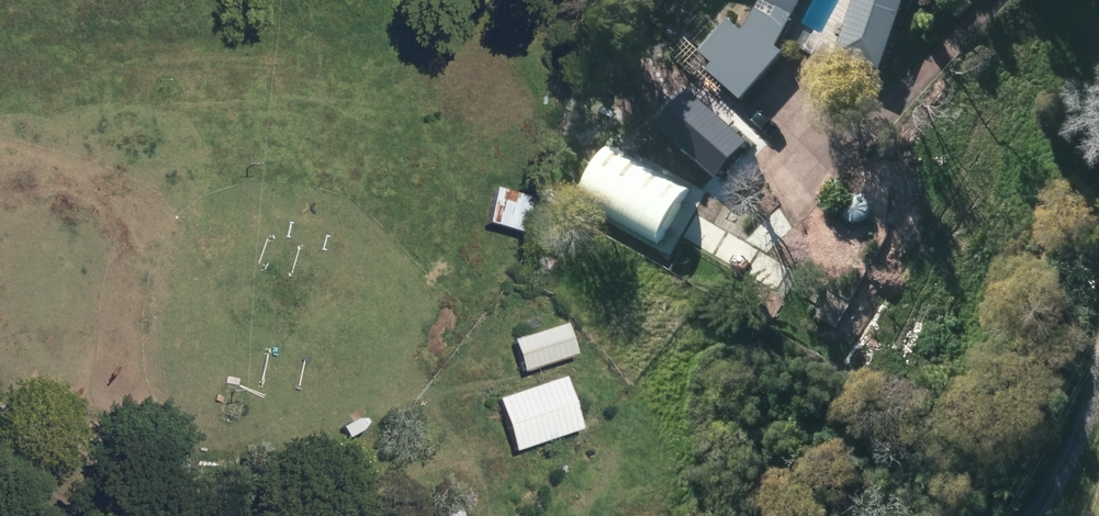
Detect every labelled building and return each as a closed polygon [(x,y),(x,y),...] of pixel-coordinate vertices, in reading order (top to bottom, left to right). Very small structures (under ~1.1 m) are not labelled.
[(793,16),(802,0),(764,0),(793,16)] [(838,47),(881,66),(898,3),(900,0),(857,0),(838,47)] [(771,66),(726,22),(718,30),(706,17),(685,39),(711,64),(708,67),(740,98),(771,66)] [(574,192),(658,245),(689,194),(606,142),(574,192)] [(482,225),(519,235),(522,226),(531,229),(536,212),(527,209),(529,200),(492,189),(482,225)] [(541,258),(546,277),(558,262),(541,258)] [(509,343),(519,375),(571,358),(560,325),(509,343)] [(493,400),(511,453),(576,432),(558,379),(493,400)]
